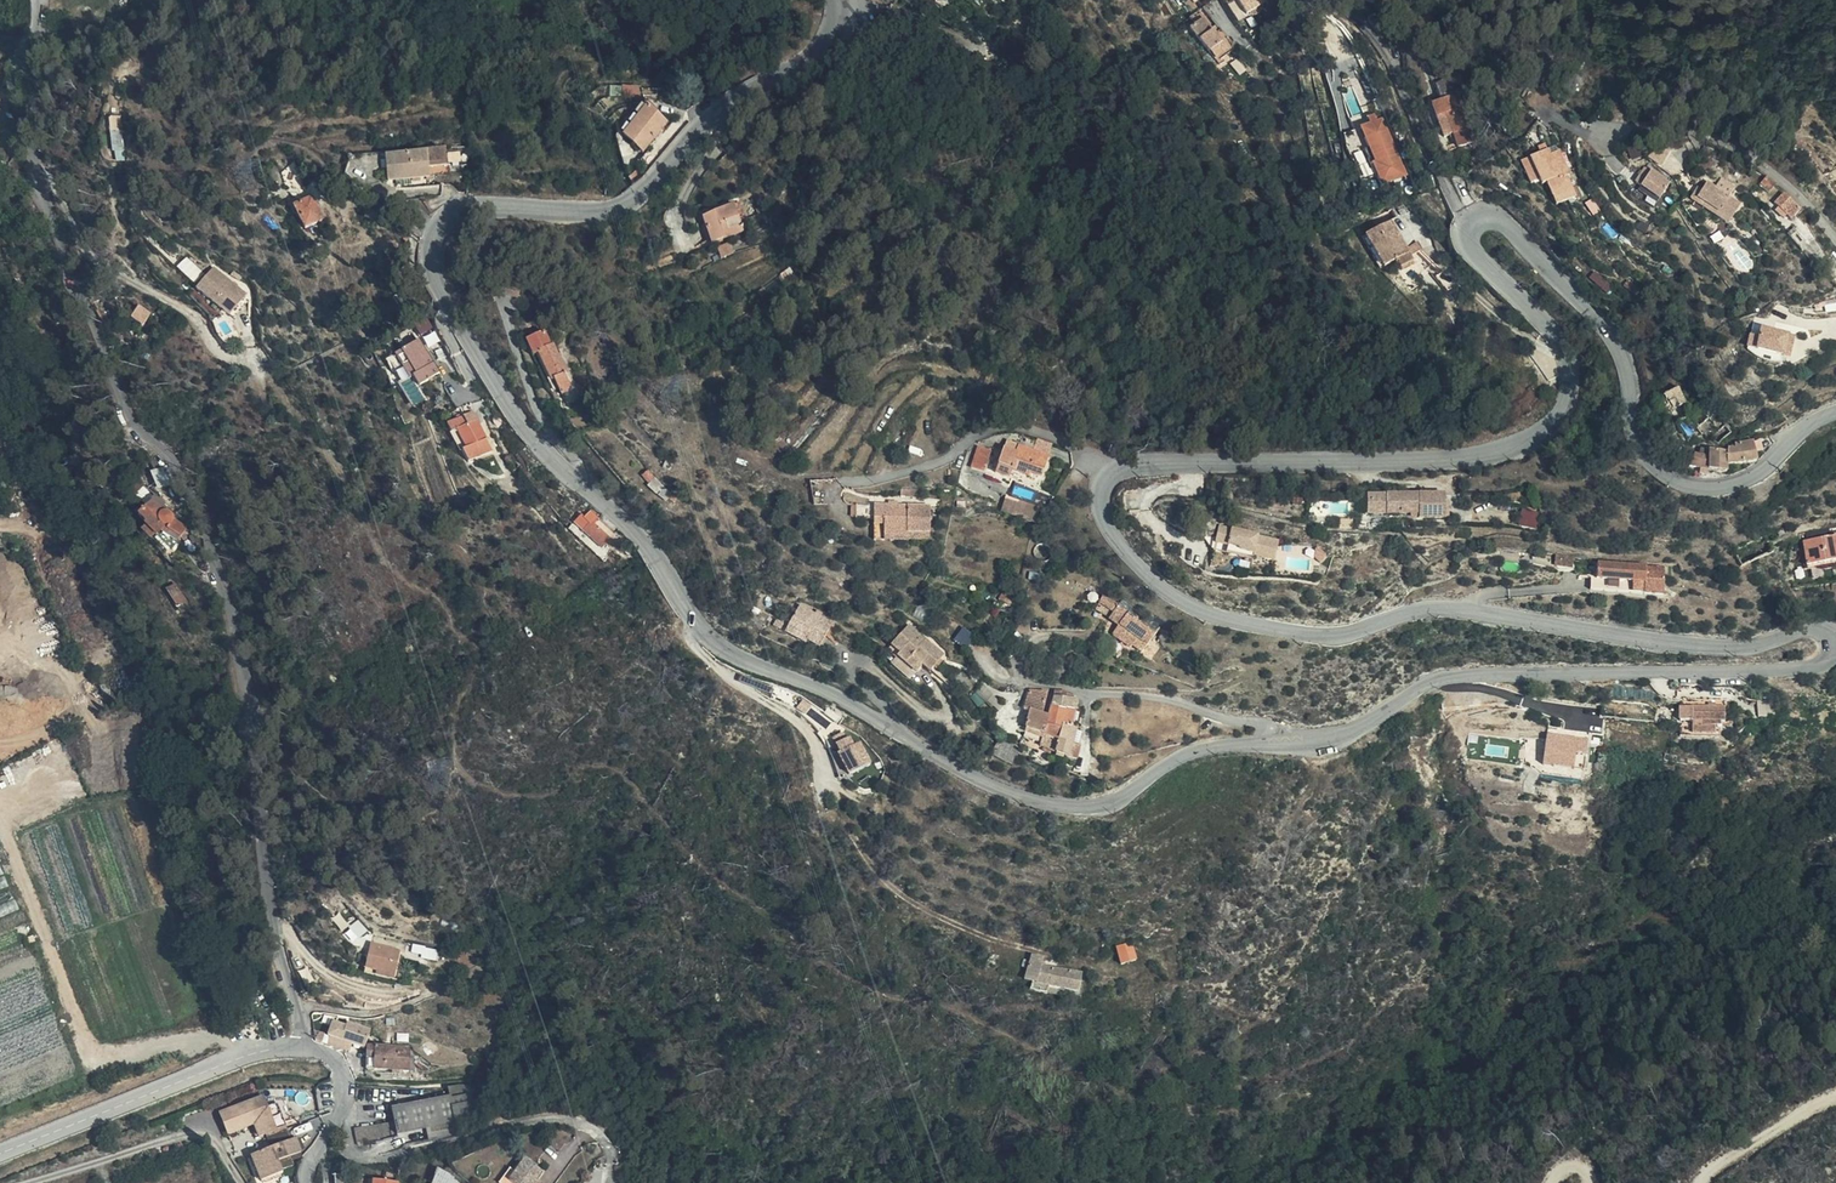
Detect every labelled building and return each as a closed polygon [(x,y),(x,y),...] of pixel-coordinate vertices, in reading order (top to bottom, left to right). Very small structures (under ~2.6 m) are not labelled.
[(1239,12),(1233,2),(1233,0),(1230,0),(1231,2),(1237,13),(1239,12)] [(1239,12),(1259,3),(1258,0),(1233,0),(1233,2),(1239,12)] [(1375,0),(1349,0),(1348,7),(1373,11),(1375,0)] [(1189,14),(1181,21),(1187,29),(1195,22),(1189,14)] [(1207,53),(1218,44),(1199,18),(1195,22),(1187,29),(1207,53)] [(1207,53),(1212,60),(1227,49),(1220,42),(1218,44),(1207,53)] [(1367,92),(1357,73),(1345,79),(1356,98),(1367,92)] [(1426,80),(1431,91),(1433,95),(1451,89),(1455,88),(1452,82),(1439,84),(1435,75),(1426,80)] [(1447,129),(1451,142),(1468,135),(1451,89),(1433,95),(1423,98),(1429,113),(1440,110),(1447,129)] [(635,120),(653,114),(647,109),(635,120)] [(1437,133),(1447,129),(1440,110),(1429,113),(1437,133)] [(664,126),(653,114),(635,120),(621,135),(639,152),(664,126)] [(1362,179),(1365,191),(1391,181),(1371,124),(1365,126),(1363,120),(1356,122),(1358,128),(1348,132),(1363,179),(1362,179)] [(112,136),(115,162),(126,161),(123,134),(112,136)] [(1520,151),(1530,149),(1529,142),(1519,144),(1520,151)] [(433,147),(373,153),(376,177),(417,173),(417,165),(436,163),(433,147)] [(1531,154),(1530,149),(1520,151),(1500,153),(1504,179),(1514,177),(1514,184),(1521,184),(1527,183),(1531,206),(1549,203),(1544,181),(1547,181),(1542,153),(1531,154)] [(1610,165),(1607,175),(1617,178),(1620,168),(1610,165)] [(1630,176),(1623,194),(1652,186),(1630,176)] [(1695,180),(1689,196),(1725,213),(1731,196),(1695,180)] [(1761,191),(1776,206),(1785,197),(1770,182),(1761,191)] [(1525,207),(1531,206),(1527,183),(1521,184),(1525,207)] [(1652,186),(1623,194),(1649,206),(1656,188),(1652,186)] [(1686,202),(1721,216),(1719,214),(1696,200),(1689,196),(1686,202)] [(1719,214),(1721,216),(1724,217),(1725,213),(1689,196),(1696,200),(1719,214)] [(730,198),(725,199),(731,224),(738,222),(730,198)] [(731,224),(725,199),(691,208),(699,235),(732,226),(731,224)] [(317,225),(308,200),(286,208),(295,233),(317,225)] [(734,203),(738,216),(747,214),(744,200),(734,203)] [(1414,229),(1407,216),(1393,223),(1399,236),(1414,229)] [(1372,277),(1384,270),(1387,268),(1382,260),(1394,253),(1381,231),(1354,246),(1372,277)] [(1387,268),(1384,270),(1389,279),(1404,272),(1400,267),(1413,260),(1408,251),(1396,257),(1394,253),(1382,260),(1387,268)] [(421,259),(421,255),(410,255),(411,270),(411,271),(423,270),(421,259)] [(178,268),(195,284),(206,274),(188,257),(178,268)] [(1603,277),(1587,264),(1582,271),(1598,283),(1603,277)] [(248,296),(211,270),(196,292),(232,318),(248,296)] [(507,307),(508,289),(500,292),(495,291),(492,288),(490,305),(507,307)] [(103,325),(120,320),(114,304),(104,307),(101,299),(92,301),(95,310),(98,309),(103,325)] [(156,319),(143,313),(137,326),(150,332),(156,319)] [(103,325),(106,331),(122,325),(120,320),(103,325)] [(414,322),(388,333),(396,350),(402,348),(406,356),(404,357),(409,368),(432,357),(414,322)] [(1788,331),(1761,325),(1760,335),(1757,346),(1783,352),(1790,353),(1794,337),(1787,335),(1788,331)] [(544,377),(554,397),(564,392),(554,372),(558,370),(537,329),(515,339),(522,353),(525,351),(539,379),(544,377)] [(391,362),(401,358),(404,357),(406,356),(402,348),(396,350),(388,333),(379,337),(384,348),(391,362)] [(1757,346),(1760,335),(1751,333),(1748,344),(1757,346)] [(1659,408),(1666,423),(1679,413),(1685,409),(1670,385),(1652,393),(1659,408)] [(1651,412),(1654,411),(1659,408),(1652,393),(1645,397),(1651,412)] [(465,413),(474,409),(470,400),(461,404),(465,413)] [(442,412),(457,449),(461,447),(467,461),(491,450),(474,409),(465,413),(461,404),(442,412)] [(1654,411),(1660,425),(1666,423),(1659,408),(1654,411)] [(1726,438),(1725,438),(1726,446),(1717,446),(1700,446),(1700,451),(1699,465),(1716,469),(1718,469),(1718,460),(1745,456),(1747,455),(1746,446),(1745,434),(1726,438)] [(1699,465),(1700,451),(1685,449),(1681,461),(1681,462),(1691,464),(1699,465)] [(1026,467),(1041,474),(1045,464),(1032,456),(1026,467)] [(1031,495),(1041,474),(1026,467),(1010,458),(994,489),(1008,496),(1012,488),(1015,485),(1023,491),(1031,495)] [(979,487),(991,491),(998,470),(986,466),(979,487)] [(1022,493),(1023,491),(1015,485),(1012,488),(1022,493)] [(1425,497),(1356,499),(1356,507),(1366,507),(1366,518),(1399,517),(1399,521),(1426,521),(1425,497)] [(1356,507),(1356,499),(1350,499),(1350,518),(1366,518),(1366,507),(1356,507)] [(148,504),(130,515),(146,541),(155,536),(171,551),(186,533),(172,521),(164,511),(156,516),(148,504)] [(904,509),(892,508),(881,507),(879,523),(886,523),(884,536),(913,539),(913,536),(932,537),(935,511),(904,509)] [(1518,526),(1534,529),(1538,511),(1522,508),(1518,526)] [(886,523),(879,523),(878,544),(913,547),(913,539),(884,536),(886,523)] [(596,530),(588,538),(609,558),(616,549),(596,530)] [(1223,557),(1222,562),(1236,565),(1237,561),(1249,563),(1250,557),(1259,559),(1261,545),(1201,533),(1198,549),(1211,552),(1221,553),(1223,557)] [(1835,560),(1835,534),(1804,539),(1808,565),(1835,560)] [(1209,560),(1222,562),(1223,557),(1221,553),(1211,552),(1209,560)] [(1578,594),(1649,598),(1652,570),(1584,566),(1583,580),(1578,580),(1578,594)] [(179,584),(169,587),(175,607),(186,604),(179,584)] [(1007,620),(1013,611),(1003,604),(997,613),(1007,620)] [(1150,656),(1159,632),(1126,620),(1105,607),(1097,622),(1122,634),(1117,645),(1138,654),(1140,651),(1150,656)] [(771,635),(784,642),(788,633),(808,644),(807,648),(820,655),(833,629),(799,612),(791,628),(778,621),(771,635)] [(933,662),(938,665),(950,647),(910,620),(896,643),(907,651),(904,654),(928,670),(933,662)] [(788,633),(784,642),(805,652),(807,648),(808,644),(788,633)] [(1028,695),(1022,713),(1026,714),(1040,717),(1045,696),(1028,695)] [(1070,710),(1070,704),(1064,703),(1064,698),(1053,697),(1048,710),(1069,714),(1070,710)] [(1776,699),(1759,701),(1760,717),(1777,716),(1776,699)] [(1688,720),(1688,707),(1681,707),(1681,734),(1695,734),(1695,720),(1688,720)] [(1728,707),(1688,707),(1688,720),(1695,720),(1695,734),(1716,734),(1716,721),(1728,720),(1728,707)] [(1067,730),(1068,724),(1069,720),(1069,714),(1048,710),(1046,718),(1044,724),(1067,730)] [(1022,731),(1040,737),(1044,724),(1046,718),(1040,717),(1026,714),(1022,731)] [(1040,737),(1068,745),(1072,731),(1067,730),(1044,724),(1040,737)] [(1020,739),(1037,745),(1040,737),(1022,731),(1020,739)] [(835,744),(849,774),(870,765),(856,734),(835,744)] [(1035,751),(1051,758),(1052,756),(1065,759),(1068,745),(1040,737),(1037,745),(1035,751)] [(1574,756),(1576,742),(1575,742),(1535,738),(1533,756),(1564,759),(1564,755),(1574,756)] [(1068,745),(1065,759),(1066,760),(1074,761),(1076,746),(1068,745)] [(1564,759),(1533,756),(1531,768),(1563,771),(1564,759)] [(28,925),(0,851),(0,935),(28,925)] [(1117,962),(1132,959),(1130,943),(1115,945),(1117,962)] [(363,950),(357,972),(388,982),(392,970),(386,968),(389,957),(363,950)] [(1074,957),(1074,960),(1073,968),(1081,968),(1082,965),(1083,960),(1074,957)] [(1028,992),(1047,995),(1049,987),(1055,988),(1059,971),(1039,968),(1040,962),(1027,960),(1026,965),(1018,964),(1017,971),(1024,973),(1021,985),(1028,986),(1028,992)] [(1059,971),(1055,988),(1073,991),(1076,974),(1059,971)] [(388,982),(357,972),(354,980),(386,989),(388,982)] [(348,1043),(360,1047),(361,1046),(366,1030),(344,1022),(342,1026),(329,1021),(324,1035),(327,1036),(348,1043)] [(348,1043),(327,1036),(324,1043),(346,1050),(348,1043)] [(361,1046),(360,1067),(370,1066),(370,1045),(362,1045),(362,1046),(361,1046)] [(395,1068),(405,1068),(405,1047),(370,1045),(370,1066),(395,1068)] [(437,1099),(432,1099),(433,1101),(385,1112),(390,1136),(450,1120),(445,1096),(437,1099)] [(284,1126),(275,1102),(264,1105),(263,1099),(217,1117),(223,1136),(249,1127),(252,1136),(284,1126)] [(302,1133),(299,1123),(282,1130),(285,1139),(290,1137),(302,1133)] [(296,1149),(290,1137),(285,1139),(248,1151),(258,1177),(280,1170),(275,1157),(296,1149)] [(535,1180),(532,1177),(538,1171),(522,1158),(511,1171),(505,1179),(509,1182),(532,1182),(535,1180)] [(511,1171),(505,1165),(493,1179),(497,1182),(509,1182),(505,1179),(511,1171)] [(450,1178),(451,1175),(440,1172),(437,1182),(457,1182),(450,1178)]
